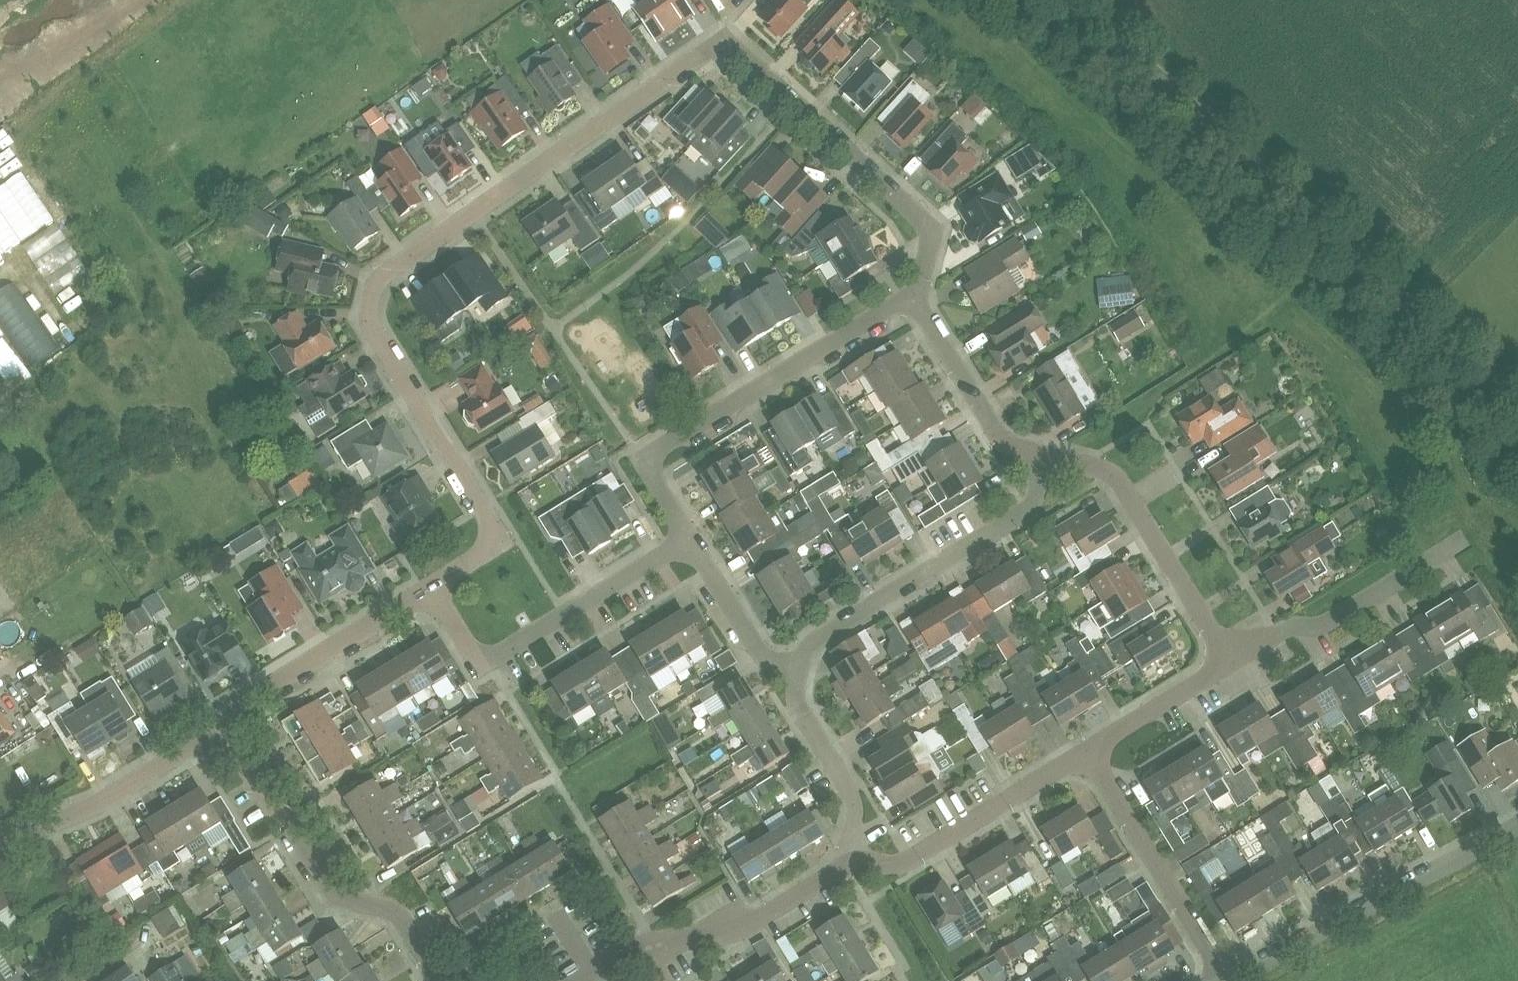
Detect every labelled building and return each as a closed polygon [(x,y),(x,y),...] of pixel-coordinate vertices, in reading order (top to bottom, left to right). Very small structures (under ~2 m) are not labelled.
[(636,10),(657,40),(692,15),(683,1),(684,0),(651,0),(636,10)] [(781,36),(806,8),(797,0),(773,0),(759,16),(781,36)] [(850,50),(847,48),(847,47),(837,38),(859,13),(844,0),(836,0),(795,44),(804,52),(802,55),(805,57),(804,59),(804,63),(809,67),(813,67),(814,65),(823,74),(838,57),(841,60),(845,60),(850,54),(850,50)] [(597,35),(583,45),(604,76),(630,59),(624,50),(634,43),(622,27),(608,6),(587,21),(597,35)] [(889,22),(884,28),(888,32),(891,32),(895,28),(889,22)] [(859,71),(844,87),(841,90),(864,111),(890,83),(868,63),(881,48),(871,39),(849,62),(859,71)] [(538,66),(542,71),(531,79),(553,112),(555,110),(559,112),(562,111),(565,110),(566,107),(566,103),(576,96),(560,74),(572,66),(558,45),(545,54),(540,57),(538,66)] [(930,83),(940,71),(929,60),(918,72),(930,83)] [(480,91),(466,101),(474,113),(471,115),(479,128),(483,125),(499,149),(527,130),(519,118),(509,104),(520,96),(506,76),(502,78),(495,83),(496,85),(482,94),(480,91)] [(426,78),(412,88),(419,98),(433,88),(426,78)] [(903,111),(887,128),(885,130),(904,148),(931,120),(919,109),(931,97),(914,81),(893,103),(903,111)] [(693,107),(684,98),(664,120),(680,135),(688,126),(700,137),(725,109),(721,105),(722,101),(716,95),(712,97),(707,92),(693,107)] [(974,97),(963,109),(972,117),(983,105),(974,97)] [(381,106),(366,115),(380,137),(395,128),(381,106)] [(725,109),(700,137),(692,146),(720,171),(743,146),(734,138),(747,123),(742,119),(743,114),(737,109),(733,110),(728,106),(725,109)] [(419,138),(405,148),(425,177),(439,167),(451,183),(475,167),(467,156),(458,142),(467,136),(458,123),(448,130),(446,132),(449,136),(428,151),(419,138)] [(947,151),(931,168),(929,170),(948,188),(964,170),(967,174),(977,163),(960,148),(970,138),(954,124),(937,142),(947,151)] [(773,202),(779,195),(800,172),(773,147),(738,185),(754,200),(761,191),(773,202)] [(15,172),(0,149),(0,182),(15,172)] [(380,183),(370,190),(376,200),(381,206),(383,210),(393,203),(402,216),(424,201),(413,185),(424,177),(420,172),(404,149),(384,163),(392,175),(380,183)] [(1024,150),(1007,161),(1017,178),(1034,168),(1024,150)] [(639,172),(626,153),(605,168),(626,199),(640,189),(647,200),(666,186),(651,164),(639,172)] [(672,186),(683,174),(673,166),(663,178),(672,186)] [(626,199),(605,168),(583,183),(597,202),(585,210),(601,232),(620,219),(613,208),(626,199)] [(828,197),(800,172),(779,195),(773,202),(785,212),(777,221),(793,235),(828,197)] [(0,192),(0,259),(59,222),(29,174),(0,192)] [(359,197),(330,218),(338,229),(340,228),(352,244),(354,248),(360,244),(367,239),(382,229),(367,208),(366,207),(367,206),(376,200),(370,190),(367,186),(360,176),(350,183),(359,197)] [(966,210),(963,212),(970,223),(965,227),(964,234),(969,242),(976,244),(981,241),(1011,222),(1001,205),(1012,198),(998,176),(959,200),(966,210)] [(270,190),(256,199),(263,209),(277,200),(270,190)] [(664,207),(672,219),(686,210),(678,198),(664,207)] [(272,229),(278,218),(244,200),(234,218),(268,236),(272,229)] [(574,225),(562,208),(557,201),(525,223),(546,253),(572,236),(582,251),(600,239),(585,217),(574,225)] [(815,216),(797,237),(785,250),(793,257),(810,251),(820,267),(832,260),(869,237),(859,227),(857,228),(851,218),(830,230),(825,223),(815,216)] [(694,227),(703,235),(712,226),(703,218),(694,227)] [(1036,223),(1020,232),(1027,243),(1042,234),(1036,223)] [(728,264),(739,257),(752,248),(743,235),(730,243),(719,250),(728,264)] [(869,237),(832,260),(840,273),(830,283),(841,299),(863,285),(857,275),(878,262),(871,251),(873,250),(869,237)] [(987,278),(975,286),(968,290),(983,313),(1019,291),(1018,289),(1025,284),(1027,280),(1018,266),(1029,258),(1018,240),(983,261),(989,270),(987,278)] [(286,241),(285,244),(279,269),(295,272),(291,290),(309,294),(310,290),(334,296),(340,268),(322,264),(325,250),(286,241)] [(599,246),(586,255),(597,270),(609,261),(607,258),(613,255),(605,245),(600,248),(599,246)] [(479,254),(446,277),(468,308),(481,300),(488,310),(508,296),(479,254)] [(709,258),(685,268),(691,282),(715,272),(709,258)] [(190,276),(199,290),(213,281),(204,267),(190,276)] [(1112,278),(1107,279),(1110,307),(1134,305),(1130,276),(1124,277),(1124,273),(1112,275),(1112,278)] [(763,291),(750,300),(769,332),(801,312),(777,274),(759,285),(763,291)] [(468,308),(446,277),(413,300),(442,342),(460,330),(464,312),(468,308)] [(16,285),(0,296),(0,320),(35,371),(62,352),(16,285)] [(736,309),(731,302),(714,313),(738,351),(769,332),(750,300),(736,309)] [(991,330),(998,342),(990,347),(998,359),(996,362),(995,365),(996,369),(998,371),(1001,372),(1005,371),(1006,373),(1039,352),(1028,334),(1044,325),(1032,305),(991,330)] [(674,343),(677,347),(673,350),(681,363),(685,360),(695,377),(719,363),(710,348),(722,341),(701,307),(681,320),(689,334),(674,343)] [(290,352),(276,361),(286,377),(300,368),(335,346),(320,322),(308,329),(298,312),(276,325),(287,342),(285,343),(290,352)] [(1144,325),(1136,312),(1120,321),(1129,335),(1144,325)] [(517,337),(536,330),(531,315),(512,322),(517,337)] [(38,375),(6,337),(0,342),(0,369),(18,391),(38,375)] [(899,351),(898,352),(891,342),(843,372),(851,385),(867,375),(876,390),(910,369),(899,351)] [(1080,370),(1069,353),(1040,371),(1049,386),(1040,391),(1050,408),(1048,410),(1059,428),(1086,411),(1072,390),(1074,388),(1068,378),(1080,370)] [(355,371),(341,379),(333,365),(297,387),(307,403),(300,408),(319,439),(339,426),(334,417),(370,395),(366,389),(369,385),(364,376),(359,377),(355,371)] [(483,366),(462,379),(474,399),(464,404),(467,410),(465,411),(465,417),(469,424),(475,427),(477,425),(480,430),(514,410),(498,383),(495,386),(483,366)] [(1213,395),(1232,383),(1223,368),(1204,381),(1213,395)] [(910,369),(876,390),(887,408),(925,385),(925,384),(921,387),(910,369)] [(925,385),(887,408),(892,406),(902,423),(936,402),(925,385)] [(803,401),(805,404),(796,409),(816,441),(827,434),(834,444),(857,431),(843,408),(831,416),(819,395),(815,397),(813,395),(810,394),(804,398),(803,401)] [(1220,412),(1212,397),(1178,418),(1194,443),(1204,437),(1210,447),(1252,422),(1239,400),(1220,412)] [(528,431),(494,452),(512,482),(556,456),(537,426),(558,414),(550,401),(521,419),(528,431)] [(912,440),(888,454),(895,466),(893,467),(894,468),(933,445),(932,444),(925,448),(918,438),(947,421),(936,402),(902,423),(912,440)] [(778,420),(774,423),(787,443),(775,451),(791,476),(814,462),(805,447),(816,441),(796,409),(788,414),(786,411),(783,410),(777,414),(776,417),(778,420)] [(867,420),(860,410),(851,416),(858,426),(867,420)] [(867,420),(858,426),(864,437),(873,431),(867,420)] [(369,437),(367,433),(361,424),(333,441),(350,469),(367,458),(377,475),(407,456),(388,425),(369,437)] [(1254,465),(1275,452),(1259,427),(1226,447),(1233,459),(1220,467),(1225,475),(1217,480),(1228,498),(1262,478),(1254,465)] [(940,456),(933,445),(894,468),(902,481),(919,470),(929,487),(938,482),(972,462),(961,443),(940,456)] [(703,477),(705,480),(701,483),(707,492),(711,490),(715,496),(748,475),(765,465),(758,453),(741,463),(737,456),(739,455),(733,444),(720,452),(727,462),(703,477)] [(310,455),(315,462),(329,453),(325,446),(310,455)] [(925,527),(964,504),(958,495),(983,480),(972,462),(938,482),(948,498),(918,516),(925,527)] [(882,474),(875,463),(864,470),(874,487),(886,480),(882,474)] [(770,472),(777,483),(786,477),(780,466),(779,466),(770,472)] [(294,480),(300,494),(327,483),(320,469),(294,480)] [(594,490),(599,500),(590,506),(611,541),(612,541),(610,538),(630,525),(611,493),(621,487),(613,473),(596,484),(594,490)] [(760,494),(748,475),(715,496),(726,514),(722,516),(722,517),(756,496),(760,494)] [(389,496),(386,498),(399,519),(409,536),(439,517),(428,501),(423,492),(428,489),(420,477),(413,482),(389,496)] [(790,483),(786,477),(777,483),(784,493),(793,488),(790,483)] [(530,488),(534,494),(541,490),(537,483),(530,488)] [(1284,501),(1277,500),(1268,486),(1244,501),(1252,514),(1237,523),(1252,548),(1267,539),(1270,542),(1282,535),(1280,531),(1283,529),(1279,524),(1289,518),(1290,512),(1284,501)] [(379,489),(372,493),(376,500),(384,495),(386,493),(382,487),(379,489)] [(907,520),(902,512),(889,490),(876,498),(882,508),(863,520),(883,553),(902,541),(894,528),(907,520)] [(756,496),(722,517),(733,535),(767,514),(756,496)] [(591,509),(578,518),(577,518),(567,501),(540,518),(551,537),(562,540),(576,531),(590,554),(611,541),(590,506),(589,506),(591,509)] [(1079,543),(1087,556),(1074,565),(1074,572),(1077,576),(1096,565),(1090,555),(1119,537),(1105,515),(1092,523),(1086,512),(1057,530),(1068,549),(1079,543)] [(778,533),(767,514),(733,535),(745,554),(767,541),(773,551),(775,550),(793,538),(787,527),(778,533)] [(854,525),(848,514),(827,528),(840,549),(851,568),(863,561),(865,564),(883,553),(863,520),(854,525)] [(1269,575),(1265,578),(1277,598),(1281,596),(1312,576),(1314,580),(1327,572),(1318,557),(1320,556),(1334,548),(1331,542),(1341,536),(1333,522),(1322,528),(1308,537),(1287,550),(1271,559),(1278,570),(1269,575)] [(821,526),(819,523),(805,531),(811,541),(825,533),(821,527),(821,526)] [(377,568),(369,555),(350,526),(338,534),(344,544),(319,560),(309,544),(294,553),(307,573),(305,574),(320,599),(339,587),(341,591),(347,587),(350,590),(357,591),(362,589),(366,584),(366,575),(377,568)] [(257,527),(247,534),(253,544),(264,538),(257,527)] [(1029,533),(1019,538),(1028,554),(1037,549),(1029,533)] [(783,562),(762,575),(759,577),(770,596),(804,575),(797,564),(803,560),(797,549),(795,550),(791,544),(777,553),(783,562)] [(288,548),(280,553),(285,561),(293,556),(288,548)] [(1004,568),(1001,562),(992,568),(1013,601),(1023,595),(1027,603),(1048,590),(1027,556),(1016,564),(1015,562),(1004,568)] [(1096,565),(1077,576),(1074,578),(1082,590),(1092,583),(1103,602),(1137,582),(1125,563),(1103,576),(1096,565)] [(270,641),(297,624),(292,616),(305,608),(279,567),(253,583),(265,601),(251,610),(270,641)] [(983,620),(1013,601),(992,568),(984,573),(987,578),(965,592),(975,608),(983,620)] [(804,575),(770,596),(781,613),(788,609),(795,621),(812,610),(811,608),(853,583),(846,571),(813,591),(804,575)] [(1137,582),(1103,602),(1088,611),(1098,626),(1102,623),(1112,639),(1133,626),(1126,614),(1148,601),(1137,582)] [(953,600),(952,598),(949,594),(931,605),(961,654),(971,647),(972,639),(976,637),(988,630),(985,624),(983,620),(975,608),(965,592),(953,600)] [(1461,592),(1438,606),(1459,639),(1474,631),(1480,641),(1499,629),(1486,607),(1474,614),(1461,592)] [(157,595),(145,603),(152,615),(165,607),(157,595)] [(930,672),(947,662),(961,654),(931,605),(912,617),(915,622),(904,629),(911,640),(917,651),(926,665),(930,672)] [(1459,639),(1438,606),(1414,620),(1428,642),(1418,648),(1431,670),(1440,665),(1445,674),(1455,669),(1443,649),(1459,639)] [(143,607),(127,617),(137,634),(153,624),(143,607)] [(698,633),(687,614),(685,611),(667,622),(688,655),(705,645),(712,656),(722,650),(709,627),(698,633)] [(985,624),(988,630),(998,645),(1010,638),(997,616),(985,624)] [(206,680),(230,665),(224,654),(240,644),(226,621),(210,631),(208,630),(185,644),(206,680)] [(688,655),(667,622),(648,633),(669,667),(688,655)] [(1130,632),(1129,633),(1109,645),(1122,667),(1136,659),(1143,670),(1174,651),(1160,628),(1137,643),(1130,632)] [(834,685),(839,693),(873,673),(866,662),(880,653),(866,631),(867,631),(866,630),(832,651),(841,665),(833,670),(840,681),(834,685)] [(669,667),(648,633),(632,644),(648,670),(636,677),(650,698),(660,691),(651,678),(669,667)] [(1407,655),(1396,636),(1394,633),(1369,647),(1390,681),(1405,672),(1411,682),(1431,670),(1418,648),(1407,655)] [(87,661),(104,651),(96,637),(78,648),(87,661)] [(1067,664),(1074,675),(1063,682),(1081,712),(1101,700),(1080,667),(1091,660),(1087,654),(1080,642),(1076,637),(1064,644),(1074,659),(1067,664)] [(1087,637),(1080,642),(1087,654),(1095,649),(1087,637)] [(431,640),(413,651),(433,685),(449,676),(458,691),(470,683),(454,657),(445,663),(431,640)] [(162,665),(136,681),(155,713),(186,694),(183,689),(172,671),(182,664),(187,661),(184,655),(179,658),(171,645),(155,655),(162,665)] [(1360,684),(1350,690),(1362,712),(1381,701),(1374,691),(1390,681),(1369,647),(1347,661),(1360,684)] [(606,650),(589,660),(609,693),(626,683),(632,693),(632,701),(646,722),(660,714),(650,698),(636,677),(632,670),(622,676),(606,650)] [(737,663),(729,650),(714,659),(722,672),(737,663)] [(433,685),(413,651),(394,663),(415,697),(425,691),(430,698),(437,694),(432,686),(433,685)] [(911,660),(891,672),(892,675),(897,683),(926,665),(917,651),(909,656),(911,660)] [(993,655),(992,660),(997,667),(1006,661),(1000,651),(993,655)] [(1018,654),(1007,661),(1015,673),(1015,674),(1028,694),(1030,697),(1040,691),(1061,725),(1081,712),(1063,682),(1051,689),(1044,678),(1036,683),(1018,654)] [(609,693),(589,660),(572,671),(592,704),(609,693)] [(415,697),(394,663),(377,673),(398,707),(415,697)] [(566,703),(552,712),(560,724),(592,704),(572,671),(553,682),(566,703)] [(398,707),(377,673),(359,684),(373,708),(364,714),(380,739),(389,733),(384,725),(393,720),(389,713),(398,707)] [(873,673),(839,693),(844,701),(850,698),(856,708),(897,683),(892,675),(879,683),(873,673)] [(992,704),(1000,717),(1020,750),(1028,745),(1025,740),(1036,734),(1019,706),(1018,701),(1028,694),(1015,674),(1015,673),(1005,679),(1015,695),(1006,700),(1004,697),(992,704)] [(1341,705),(1324,677),(1322,674),(1301,687),(1320,718),(1341,705)] [(93,688),(82,695),(90,707),(110,740),(116,737),(117,739),(121,740),(129,736),(129,732),(127,729),(131,727),(127,721),(117,705),(128,698),(114,675),(102,683),(93,688)] [(23,683),(37,703),(47,696),(33,676),(23,683)] [(711,724),(755,696),(743,677),(719,693),(727,706),(707,718),(711,724)] [(697,692),(691,680),(682,686),(688,697),(697,692)] [(902,690),(897,683),(856,708),(862,718),(857,721),(862,730),(895,710),(889,699),(902,690)] [(1320,718),(1301,687),(1281,700),(1300,731),(1302,734),(1293,740),(1307,763),(1319,756),(1309,740),(1315,736),(1309,725),(1320,718)] [(898,707),(906,719),(929,705),(921,692),(898,707)] [(331,693),(321,699),(284,721),(297,742),(333,720),(324,705),(327,703),(329,706),(336,701),(331,693)] [(766,715),(755,696),(711,724),(715,729),(734,718),(742,731),(766,715)] [(462,720),(470,733),(465,736),(464,735),(451,743),(455,751),(461,747),(474,739),(506,719),(494,700),(462,720)] [(54,712),(48,716),(60,736),(72,728),(82,746),(91,760),(105,751),(102,745),(110,740),(90,707),(80,713),(73,701),(54,712)] [(1020,750),(1000,717),(989,724),(983,714),(975,720),(965,703),(954,710),(967,732),(978,725),(981,730),(982,729),(999,756),(1008,751),(1011,756),(1020,750)] [(1258,703),(1238,715),(1257,746),(1277,733),(1258,703)] [(1366,727),(1352,704),(1341,711),(1355,734),(1366,727)] [(436,710),(427,716),(434,727),(443,721),(436,710)] [(14,733),(0,713),(0,743),(14,733)] [(766,715),(742,731),(750,744),(731,756),(734,761),(778,734),(766,715)] [(1257,746),(1238,715),(1218,728),(1236,758),(1237,758),(1242,766),(1250,761),(1245,753),(1257,746)] [(434,727),(427,716),(418,721),(426,732),(434,727)] [(474,739),(461,747),(465,755),(473,751),(473,749),(478,746),(486,758),(518,738),(506,719),(474,739)] [(342,735),(333,720),(297,742),(310,763),(346,741),(357,734),(351,725),(343,730),(345,733),(342,735)] [(632,732),(625,720),(616,726),(622,737),(632,732)] [(916,733),(913,735),(907,725),(878,742),(885,752),(871,761),(884,782),(928,755),(928,756),(933,753),(921,734),(916,733)] [(357,734),(346,741),(310,763),(322,784),(359,762),(349,746),(352,744),(354,747),(362,742),(357,734)] [(790,753),(778,734),(734,761),(737,767),(756,755),(764,768),(790,753)] [(1496,777),(1503,789),(1517,780),(1517,752),(1512,742),(1491,754),(1479,734),(1460,745),(1484,785),(1496,777)] [(498,778),(531,758),(518,738),(486,758),(495,772),(488,775),(488,774),(481,779),(485,786),(498,778)] [(1293,740),(1282,746),(1297,769),(1307,763),(1293,740)] [(1444,782),(1430,790),(1412,801),(1425,824),(1443,812),(1450,822),(1472,808),(1463,794),(1474,788),(1446,743),(1428,754),(1444,782)] [(1224,777),(1205,746),(1185,758),(1212,803),(1230,793),(1239,807),(1249,800),(1249,799),(1235,775),(1225,781),(1223,778),(1224,777)] [(687,750),(679,755),(685,766),(693,761),(687,750)] [(928,755),(884,782),(881,784),(894,805),(907,797),(914,807),(942,790),(936,780),(939,778),(940,775),(928,756),(928,755)] [(979,756),(969,763),(975,773),(986,767),(979,756)] [(498,778),(485,786),(489,794),(496,789),(496,788),(502,784),(511,797),(543,777),(531,758),(498,778)] [(1185,758),(1164,771),(1184,802),(1195,795),(1203,807),(1211,802),(1212,804),(1212,803),(1185,758)] [(795,763),(782,770),(796,793),(809,786),(795,763)] [(1392,795),(1403,788),(1389,764),(1378,771),(1392,795)] [(39,768),(20,780),(27,792),(47,780),(39,768)] [(1246,769),(1235,775),(1249,799),(1260,793),(1246,769)] [(1184,802),(1164,771),(1144,783),(1163,815),(1165,813),(1170,822),(1159,828),(1173,850),(1189,840),(1185,834),(1180,837),(1171,822),(1178,818),(1172,809),(1184,802)] [(765,781),(771,792),(779,787),(773,776),(765,781)] [(376,780),(367,785),(346,798),(357,816),(399,790),(395,783),(382,791),(376,780)] [(765,781),(757,786),(763,797),(771,792),(765,781)] [(202,788),(184,799),(205,833),(223,822),(202,788)] [(403,797),(399,790),(357,816),(368,833),(397,815),(391,804),(403,797)] [(1343,823),(1344,823),(1356,816),(1341,792),(1330,799),(1329,800),(1343,823)] [(1396,796),(1375,809),(1393,839),(1414,827),(1396,796)] [(474,812),(465,798),(452,807),(460,821),(474,812)] [(184,799),(166,810),(187,844),(205,833),(184,799)] [(734,815),(742,810),(736,799),(727,804),(734,815)] [(1344,823),(1343,823),(1329,800),(1319,806),(1330,822),(1311,834),(1320,847),(1319,848),(1337,878),(1358,866),(1355,861),(1364,856),(1347,827),(1344,823)] [(611,837),(654,811),(649,804),(636,812),(629,801),(600,819),(611,837)] [(1317,891),(1337,878),(1319,848),(1308,855),(1300,843),(1294,847),(1279,822),(1293,814),(1286,802),(1261,817),(1270,832),(1298,879),(1307,874),(1317,891)] [(727,804),(719,809),(726,820),(734,815),(727,804)] [(1066,808),(1059,812),(1079,845),(1097,834),(1080,806),(1069,813),(1066,808)] [(1393,839),(1375,809),(1356,820),(1374,851),(1393,839)] [(178,863),(172,853),(187,844),(166,810),(148,821),(150,824),(139,831),(157,862),(159,861),(165,871),(178,863)] [(432,832),(440,845),(460,833),(447,810),(437,816),(442,826),(432,832)] [(658,819),(654,811),(611,837),(622,855),(651,837),(645,827),(658,819)] [(807,812),(790,822),(809,852),(815,849),(812,842),(824,835),(809,811),(807,812)] [(481,824),(474,812),(460,821),(467,833),(481,824)] [(1079,845),(1059,812),(1052,817),(1054,821),(1041,829),(1059,857),(1079,845)] [(397,815),(368,833),(378,851),(420,824),(416,818),(403,826),(397,815)] [(234,820),(223,826),(241,855),(251,848),(234,820)] [(809,852),(790,822),(771,834),(786,858),(799,851),(803,856),(809,852)] [(425,831),(420,824),(378,851),(389,869),(419,851),(412,839),(425,831)] [(1099,838),(1112,860),(1123,853),(1110,831),(1099,838)] [(1189,840),(1173,850),(1180,861),(1209,843),(1202,832),(1189,840)] [(1259,839),(1276,865),(1257,877),(1275,907),(1296,894),(1290,884),(1298,879),(1270,832),(1259,839)] [(144,869),(133,851),(122,833),(100,846),(130,895),(145,885),(143,882),(156,874),(150,865),(144,869)] [(786,858),(771,834),(752,845),(771,875),(778,871),(774,866),(786,858)] [(535,836),(528,840),(554,882),(572,871),(554,842),(543,848),(535,836)] [(651,837),(622,855),(632,872),(675,846),(671,839),(657,847),(651,837)] [(554,882),(528,840),(522,844),(530,857),(519,863),(537,893),(554,882)] [(1011,841),(989,854),(1008,885),(1030,872),(1039,885),(1051,878),(1033,848),(1021,856),(1011,841)] [(733,857),(725,862),(738,883),(746,878),(748,881),(761,874),(765,880),(771,875),(752,845),(733,857)] [(100,846),(79,859),(101,895),(94,899),(100,908),(112,901),(114,904),(128,894),(129,895),(130,895),(100,846)] [(679,852),(675,846),(632,872),(643,889),(672,871),(666,861),(679,852)] [(1189,875),(1200,868),(1218,858),(1211,846),(1181,864),(1188,875),(1189,875)] [(978,882),(965,890),(981,916),(994,908),(988,898),(1008,885),(989,854),(969,867),(978,882)] [(501,857),(494,861),(520,904),(537,893),(519,863),(509,870),(501,857)] [(227,906),(269,880),(257,861),(230,878),(236,889),(222,898),(227,906)] [(520,904),(494,861),(488,865),(496,878),(484,885),(503,914),(520,904)] [(1052,867),(1065,888),(1075,882),(1062,861),(1052,867)] [(219,871),(213,862),(202,870),(207,878),(219,871)] [(447,862),(440,866),(441,868),(441,869),(444,875),(450,886),(458,881),(447,862)] [(1125,874),(1119,863),(1098,876),(1104,886),(1125,874)] [(1201,870),(1200,868),(1189,875),(1218,923),(1226,918),(1235,931),(1255,919),(1237,889),(1226,895),(1221,887),(1214,892),(1201,870)] [(678,881),(672,871),(643,889),(654,907),(696,881),(692,874),(678,881)] [(1257,877),(1237,889),(1255,919),(1275,907),(1257,877)] [(503,914),(484,885),(474,891),(467,878),(459,883),(485,925),(503,914)] [(1136,890),(1129,878),(1107,891),(1114,903),(1136,890)] [(269,880),(227,906),(232,914),(246,905),(253,916),(280,899),(269,880)] [(965,890),(953,898),(944,882),(918,899),(938,931),(954,921),(965,938),(986,924),(981,916),(965,890)] [(485,925),(459,883),(453,887),(460,899),(449,906),(468,936),(485,925)] [(13,905),(0,887),(0,914),(13,905)] [(156,891),(146,897),(153,909),(163,903),(156,891)] [(292,918),(280,899),(253,916),(260,927),(245,936),(249,942),(250,943),(292,918)] [(1160,966),(1167,962),(1164,957),(1175,950),(1174,949),(1185,942),(1161,903),(1132,922),(1160,966)] [(157,920),(168,936),(183,926),(172,909),(157,920)] [(814,959),(856,934),(844,914),(817,931),(824,943),(810,952),(814,959)] [(303,937),(292,918),(250,943),(249,942),(229,954),(237,968),(241,965),(239,961),(269,942),(276,953),(294,942),(303,937)] [(1128,941),(1122,931),(1115,936),(1121,945),(1138,972),(1147,967),(1151,972),(1160,966),(1132,922),(1131,922),(1138,934),(1128,941)] [(311,974),(353,949),(341,930),(314,947),(321,958),(306,967),(311,974)] [(1060,932),(1050,938),(1054,944),(1063,938),(1060,932)] [(868,953),(856,934),(814,959),(819,967),(834,958),(840,969),(868,953)] [(1054,944),(1058,951),(1067,965),(1077,959),(1091,980),(1118,980),(1102,956),(1092,962),(1080,942),(1071,947),(1065,937),(1063,938),(1054,944)] [(1027,952),(1019,939),(1014,942),(1022,955),(1027,952)] [(994,955),(1001,966),(1019,955),(1012,944),(994,955)] [(1102,956),(1118,980),(1130,980),(1128,978),(1138,972),(1121,945),(1102,956)] [(353,949),(311,974),(315,980),(318,980),(331,973),(335,980),(343,980),(369,965),(369,964),(364,967),(353,949)] [(43,975),(47,972),(41,964),(45,960),(38,950),(28,958),(33,963),(25,970),(33,980),(34,980),(43,975)] [(1032,973),(1037,980),(1076,980),(1067,965),(1058,951),(1047,958),(1050,962),(1032,973)] [(800,958),(789,964),(794,972),(805,965),(814,959),(810,952),(800,958)] [(840,969),(847,980),(845,980),(865,980),(879,972),(868,953),(840,969)] [(25,980),(18,970),(14,973),(0,954),(0,980),(23,980),(25,980)] [(148,978),(151,980),(200,980),(184,955),(173,962),(148,978)] [(1004,971),(997,960),(987,966),(993,977),(1004,971)] [(760,980),(786,980),(774,961),(755,972),(760,980)] [(100,980),(137,980),(125,964),(100,980)] [(343,980),(379,980),(369,965),(343,980)] [(799,977),(801,980),(816,980),(810,970),(799,977)] [(755,972),(741,980),(760,980),(755,972)] [(1018,980),(1037,980),(1032,973),(1018,980)]
